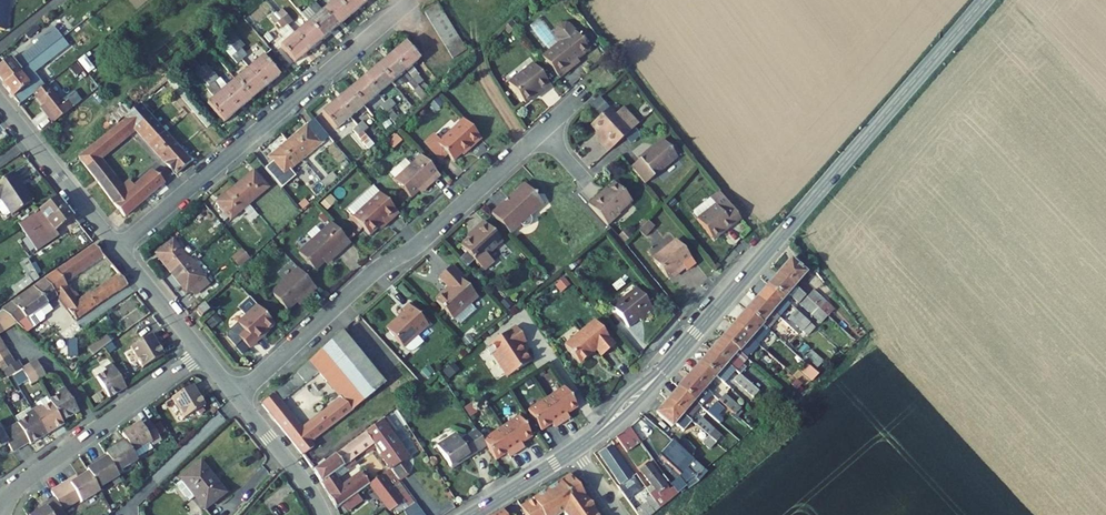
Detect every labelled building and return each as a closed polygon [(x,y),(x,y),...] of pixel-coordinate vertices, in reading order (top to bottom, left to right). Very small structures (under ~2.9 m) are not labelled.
[(4,38),(10,3),(8,0),(0,0),(0,38),(4,38)] [(315,3),(313,0),(304,0),(310,7),(301,14),(308,23),(322,40),(337,28),(322,11),(315,3)] [(337,0),(335,0),(322,11),(337,28),(351,16),(337,0)] [(351,16),(365,4),(361,0),(337,0),(351,16)] [(466,51),(438,4),(424,13),(452,59),(466,51)] [(282,30),(287,26),(292,22),(287,15),(282,19),(279,16),(274,19),(282,30)] [(548,52),(560,42),(556,37),(541,19),(529,28),(548,52)] [(308,23),(294,35),(308,52),(322,40),(308,23)] [(548,52),(542,57),(559,79),(575,65),(573,63),(589,50),(569,26),(567,25),(565,24),(562,25),(560,25),(558,27),(556,29),(555,32),(555,35),(556,37),(560,42),(548,52)] [(222,36),(242,60),(247,56),(241,49),(244,47),(230,30),(222,36)] [(308,52),(294,35),(280,47),(294,64),(308,52)] [(242,60),(222,36),(217,41),(236,65),(242,60)] [(10,58),(0,66),(0,82),(3,85),(54,45),(48,38),(14,64),(10,58)] [(35,92),(25,80),(69,46),(63,38),(54,45),(3,85),(13,98),(19,105),(33,94),(35,92)] [(406,42),(392,54),(425,93),(429,89),(410,67),(420,59),(406,42)] [(377,66),(392,83),(396,88),(403,82),(405,85),(407,84),(422,101),(427,96),(425,93),(392,54),(377,66)] [(249,68),(265,88),(279,76),(263,56),(249,68)] [(223,123),(237,111),(221,92),(214,83),(201,68),(194,60),(189,64),(208,87),(199,95),(223,123)] [(201,68),(214,83),(218,79),(205,64),(201,68)] [(525,104),(537,93),(539,96),(551,86),(533,64),(508,83),(525,104)] [(363,78),(378,95),(392,83),(377,66),(363,78)] [(187,67),(175,76),(182,84),(194,74),(187,67)] [(249,68),(235,80),(251,100),(265,88),(249,68)] [(634,84),(625,72),(617,80),(627,91),(634,84)] [(206,128),(210,124),(173,78),(168,81),(206,128)] [(349,90),(364,107),(378,95),(363,78),(349,90)] [(237,111),(251,100),(235,80),(221,92),(237,111)] [(47,118),(53,125),(73,108),(68,102),(63,106),(45,85),(33,94),(43,106),(51,116),(47,118)] [(349,90),(335,102),(349,119),(364,107),(349,90)] [(391,110),(395,106),(389,99),(380,107),(393,123),(398,119),(391,110)] [(349,119),(335,102),(321,113),(336,130),(349,119)] [(98,160),(135,129),(176,175),(190,163),(139,104),(130,112),(124,117),(125,119),(77,159),(124,217),(164,183),(159,178),(161,176),(156,170),(154,172),(153,171),(134,188),(129,181),(120,189),(98,160)] [(124,104),(108,118),(114,126),(124,117),(130,112),(124,104)] [(40,109),(47,118),(51,116),(43,106),(40,109)] [(590,125),(602,137),(598,141),(608,152),(631,132),(609,108),(590,125)] [(314,119),(287,142),(303,160),(330,137),(314,119)] [(453,161),(467,149),(469,151),(475,145),(474,144),(480,138),(463,119),(440,141),(434,136),(428,141),(428,145),(430,149),(441,161),(447,155),(453,161)] [(352,131),(368,149),(372,145),(367,139),(372,134),(362,123),(352,131)] [(645,184),(677,158),(662,140),(648,152),(647,151),(638,159),(639,160),(630,167),(645,184)] [(283,176),(303,160),(287,142),(268,158),(283,176)] [(411,199),(423,187),(426,189),(440,177),(421,156),(394,181),(411,199)] [(249,205),(269,188),(253,170),(234,187),(249,205)] [(11,216),(32,202),(19,183),(16,185),(9,176),(0,182),(0,200),(11,216)] [(510,235),(520,225),(523,227),(526,227),(530,225),(531,222),(531,219),(530,217),(543,204),(536,196),(536,194),(533,194),(524,183),(491,214),(510,235)] [(619,213),(632,202),(615,183),(602,195),(600,193),(588,204),(608,226),(620,215),(619,213)] [(365,206),(379,193),(373,186),(359,199),(365,206)] [(234,187),(215,203),(230,221),(249,205),(234,187)] [(346,211),(353,217),(369,236),(384,223),(386,225),(398,214),(379,193),(365,206),(359,199),(346,211)] [(711,239),(723,230),(725,232),(732,227),(730,225),(738,218),(720,195),(712,201),(715,205),(696,219),(711,239)] [(57,198),(18,225),(29,242),(36,251),(38,254),(50,246),(45,239),(45,238),(41,241),(34,230),(47,221),(55,232),(73,218),(57,198)] [(696,219),(715,205),(712,201),(710,198),(691,213),(691,216),(694,221),(696,219)] [(245,213),(252,222),(259,216),(252,208),(245,213)] [(45,239),(55,232),(47,221),(34,230),(41,241),(45,238),(45,239)] [(474,234),(461,246),(483,271),(493,262),(487,255),(502,242),(484,221),(473,232),(474,234)] [(654,227),(647,221),(638,232),(645,238),(654,227)] [(315,271),(327,260),(329,263),(350,243),(331,223),(298,253),(315,271)] [(170,274),(189,259),(173,239),(154,254),(170,274)] [(667,279),(683,267),(687,271),(695,264),(676,240),(667,247),(669,249),(653,261),(667,279)] [(23,246),(29,256),(36,251),(29,242),(23,246)] [(56,296),(76,321),(128,285),(119,275),(78,303),(75,299),(78,296),(75,292),(72,294),(64,282),(102,256),(94,245),(44,279),(56,296)] [(186,294),(204,279),(189,259),(170,274),(186,294)] [(790,259),(778,273),(794,286),(806,273),(790,259)] [(20,264),(27,277),(32,284),(39,279),(27,260),(20,264)] [(465,277),(454,265),(451,268),(462,280),(465,277)] [(231,267),(214,282),(219,288),(236,273),(231,267)] [(469,303),(476,296),(462,280),(451,268),(450,267),(438,278),(448,288),(446,290),(447,291),(435,301),(453,320),(470,304),(469,303)] [(287,311),(299,300),(301,303),(317,289),(298,268),(270,293),(287,311)] [(783,299),(787,294),(798,304),(805,296),(794,286),(778,273),(767,285),(783,299)] [(21,292),(32,284),(27,277),(16,285),(21,292)] [(46,304),(56,296),(44,279),(1,310),(2,311),(16,324),(17,325),(27,318),(33,327),(42,321),(42,317),(51,311),(46,304)] [(783,299),(767,285),(757,298),(779,317),(790,305),(783,299)] [(627,326),(638,318),(641,322),(654,311),(637,289),(621,302),(618,298),(610,305),(627,326)] [(813,290),(806,297),(827,317),(834,310),(813,290)] [(799,304),(820,324),(827,317),(806,297),(799,304)] [(779,317),(757,298),(745,310),(763,325),(768,330),(779,317)] [(417,336),(428,326),(408,304),(401,310),(403,313),(386,329),(405,349),(408,352),(413,351),(415,350),(423,343),(417,336)] [(237,323),(245,332),(239,338),(249,349),(262,337),(261,336),(274,325),(256,306),(237,323)] [(201,317),(207,312),(203,307),(197,311),(201,317)] [(763,325),(745,310),(733,324),(757,345),(764,337),(758,330),(763,325)] [(810,324),(795,310),(788,319),(802,332),(810,324)] [(0,312),(0,325),(4,331),(16,324),(2,311),(0,312)] [(27,318),(17,325),(25,333),(33,327),(27,318)] [(579,365),(592,354),(590,352),(594,349),(596,351),(601,358),(615,346),(594,321),(564,346),(579,365)] [(757,345),(733,324),(722,337),(738,351),(747,360),(753,353),(778,375),(785,369),(763,349),(757,345)] [(802,332),(807,336),(815,328),(810,324),(802,332)] [(507,377),(532,360),(526,351),(524,352),(519,345),(526,341),(516,326),(487,345),(486,349),(490,355),(493,355),(507,377)] [(781,336),(789,344),(797,335),(789,327),(781,336)] [(261,404),(303,456),(314,447),(310,443),(385,385),(342,332),(261,404)] [(765,337),(779,350),(784,344),(770,332),(765,337)] [(164,356),(152,335),(130,348),(143,369),(164,356)] [(764,385),(732,357),(738,351),(722,337),(711,350),(734,371),(739,375),(759,392),(764,385)] [(93,356),(110,344),(106,338),(89,351),(93,356)] [(77,355),(76,339),(67,339),(68,356),(77,355)] [(768,343),(763,349),(785,369),(790,362),(768,343)] [(5,349),(0,353),(0,362),(10,356),(5,349)] [(734,371),(711,350),(700,362),(716,376),(724,383),(734,371)] [(823,362),(811,351),(805,357),(816,368),(823,362)] [(10,356),(0,362),(0,372),(3,370),(14,364),(10,356)] [(818,374),(801,359),(797,364),(813,379),(818,374)] [(36,361),(29,365),(38,380),(46,376),(36,361)] [(111,365),(109,361),(101,366),(104,370),(111,365)] [(8,378),(21,370),(22,370),(18,362),(14,364),(3,370),(8,378)] [(700,362),(689,375),(705,389),(716,376),(700,362)] [(21,370),(30,385),(38,380),(29,365),(22,370),(21,370)] [(92,371),(109,399),(126,389),(111,365),(104,370),(101,366),(92,371)] [(689,375),(678,388),(700,407),(701,408),(712,395),(705,389),(689,375)] [(739,375),(734,381),(753,398),(759,392),(739,375)] [(759,392),(762,394),(767,388),(764,385),(759,392)] [(187,418),(202,408),(205,406),(193,386),(171,399),(184,420),(187,418)] [(564,387),(546,399),(562,424),(569,419),(567,415),(578,408),(564,387)] [(678,388),(667,400),(683,414),(689,419),(700,407),(678,388)] [(50,401),(51,403),(62,422),(79,412),(65,389),(57,393),(59,396),(50,401)] [(724,395),(719,401),(728,409),(736,415),(741,409),(724,395)] [(546,399),(528,411),(542,431),(552,424),(555,428),(562,424),(546,399)] [(656,413),(672,427),(683,414),(667,400),(656,413)] [(718,400),(706,413),(719,423),(728,412),(727,411),(728,409),(719,401),(718,400)] [(62,422),(51,403),(41,409),(40,407),(33,411),(47,435),(64,425),(62,422)] [(189,421),(205,412),(202,408),(187,418),(189,421)] [(47,435),(33,411),(32,412),(30,409),(16,417),(19,423),(17,424),(29,443),(30,445),(47,435)] [(519,417),(501,428),(517,453),(524,448),(521,444),(532,437),(519,417)] [(702,418),(695,425),(715,443),(721,436),(702,418)] [(387,434),(394,430),(386,419),(379,423),(387,434)] [(133,454),(151,443),(152,446),(161,440),(149,421),(141,426),(140,424),(121,435),(124,439),(133,454)] [(744,422),(734,433),(741,440),(752,430),(744,422)] [(374,445),(373,446),(390,470),(405,460),(387,434),(379,423),(365,433),(374,445)] [(7,445),(13,453),(29,443),(17,424),(2,433),(0,430),(0,449),(7,445)] [(689,432),(709,450),(715,443),(695,425),(689,432)] [(501,428),(483,440),(487,447),(496,461),(507,453),(510,458),(517,453),(501,428)] [(616,438),(626,453),(640,443),(630,428),(616,438)] [(476,430),(467,436),(478,453),(487,447),(483,440),(476,430)] [(334,474),(373,446),(374,445),(365,433),(313,471),(336,509),(346,502),(365,488),(370,485),(361,473),(342,487),(334,474)] [(451,468),(459,462),(461,464),(478,453),(467,436),(459,441),(455,435),(437,447),(451,468)] [(682,438),(676,445),(689,456),(695,449),(682,438)] [(117,473),(137,461),(133,454),(124,439),(114,446),(116,448),(105,454),(106,455),(117,473)] [(660,458),(681,476),(686,470),(695,479),(704,470),(689,456),(676,445),(673,443),(660,458)] [(649,494),(646,489),(636,474),(632,477),(611,446),(599,454),(620,485),(618,487),(637,514),(652,514),(660,508),(649,494)] [(98,489),(119,477),(117,473),(106,455),(96,461),(97,464),(87,470),(88,473),(98,489)] [(660,508),(677,494),(673,487),(669,490),(665,485),(659,477),(648,462),(638,470),(651,486),(654,490),(649,494),(660,508)] [(223,494),(200,464),(182,479),(205,508),(223,494)] [(517,501),(525,514),(547,514),(559,507),(565,514),(599,514),(594,507),(586,496),(567,469),(517,501)] [(398,486),(400,484),(390,470),(381,477),(395,494),(401,490),(398,486)] [(62,511),(80,501),(81,503),(100,492),(98,489),(88,473),(70,484),(68,481),(51,492),(54,498),(62,511)] [(663,474),(659,477),(665,485),(669,482),(663,474)] [(381,477),(370,485),(390,511),(402,504),(395,494),(381,477)] [(679,479),(671,486),(673,487),(677,494),(686,486),(679,479)] [(651,486),(646,489),(649,494),(654,490),(651,486)] [(352,511),(372,497),(365,488),(346,502),(352,511)] [(121,504),(126,498),(122,494),(116,500),(121,504)] [(406,505),(389,514),(398,514),(415,504),(409,495),(403,499),(406,505)] [(62,511),(54,498),(44,504),(46,507),(33,514),(65,514),(62,511)]
